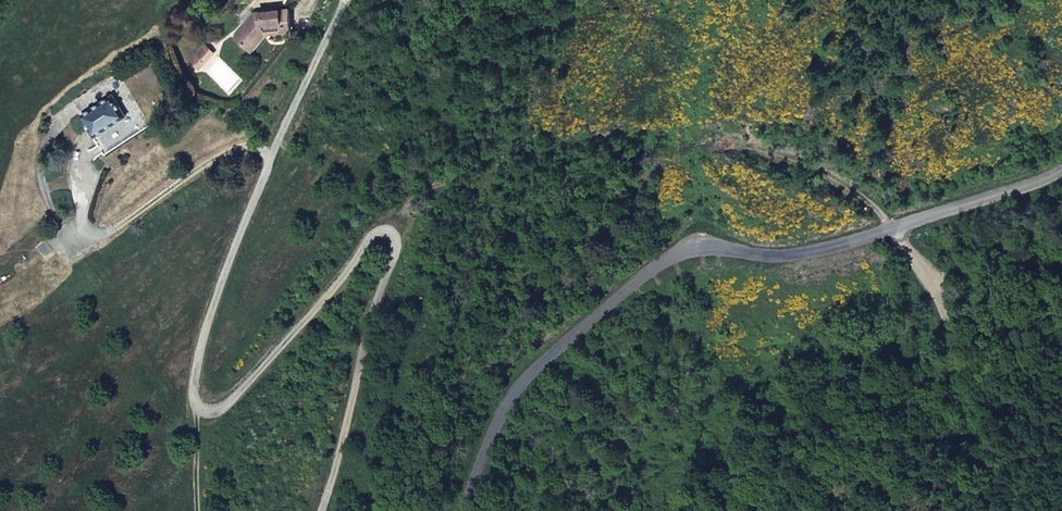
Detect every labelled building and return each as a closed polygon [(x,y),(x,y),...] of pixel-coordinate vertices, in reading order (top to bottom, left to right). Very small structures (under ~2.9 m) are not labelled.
[(291,30),(289,8),(255,11),(234,36),(251,50),(266,32),(291,30)] [(197,68),(213,52),(202,42),(188,58),(197,68)] [(94,136),(126,115),(112,93),(80,115),(94,136)]
